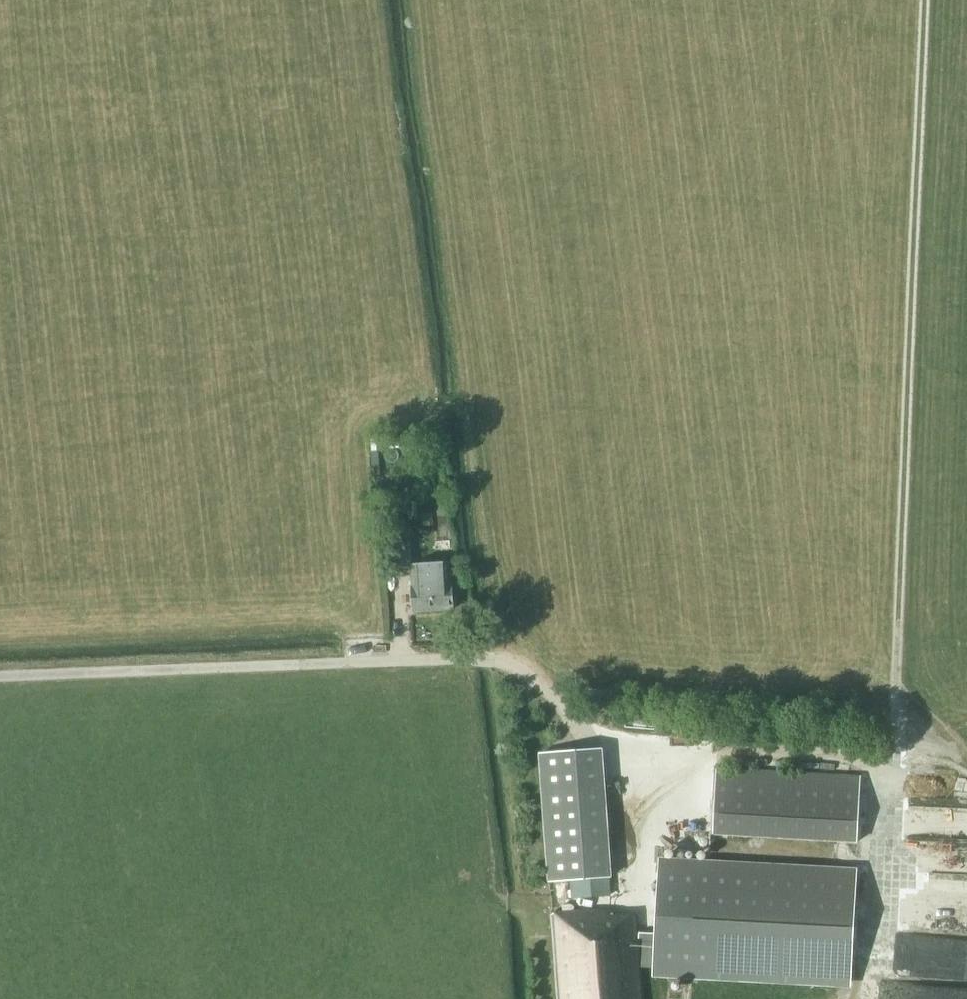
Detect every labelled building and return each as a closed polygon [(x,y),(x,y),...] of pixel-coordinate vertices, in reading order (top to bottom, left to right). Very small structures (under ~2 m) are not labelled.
[(452,610),(451,586),(450,562),(412,563),(412,577),(413,612),(452,610)] [(550,881),(610,877),(601,749),(541,753),(550,881)] [(860,775),(717,766),(713,834),(857,842),(860,775)] [(653,967),(653,977),(851,988),(858,868),(659,858),(655,933),(638,932),(637,915),(612,916),(612,909),(552,911),(560,998),(641,998),(639,966),(653,967)]
